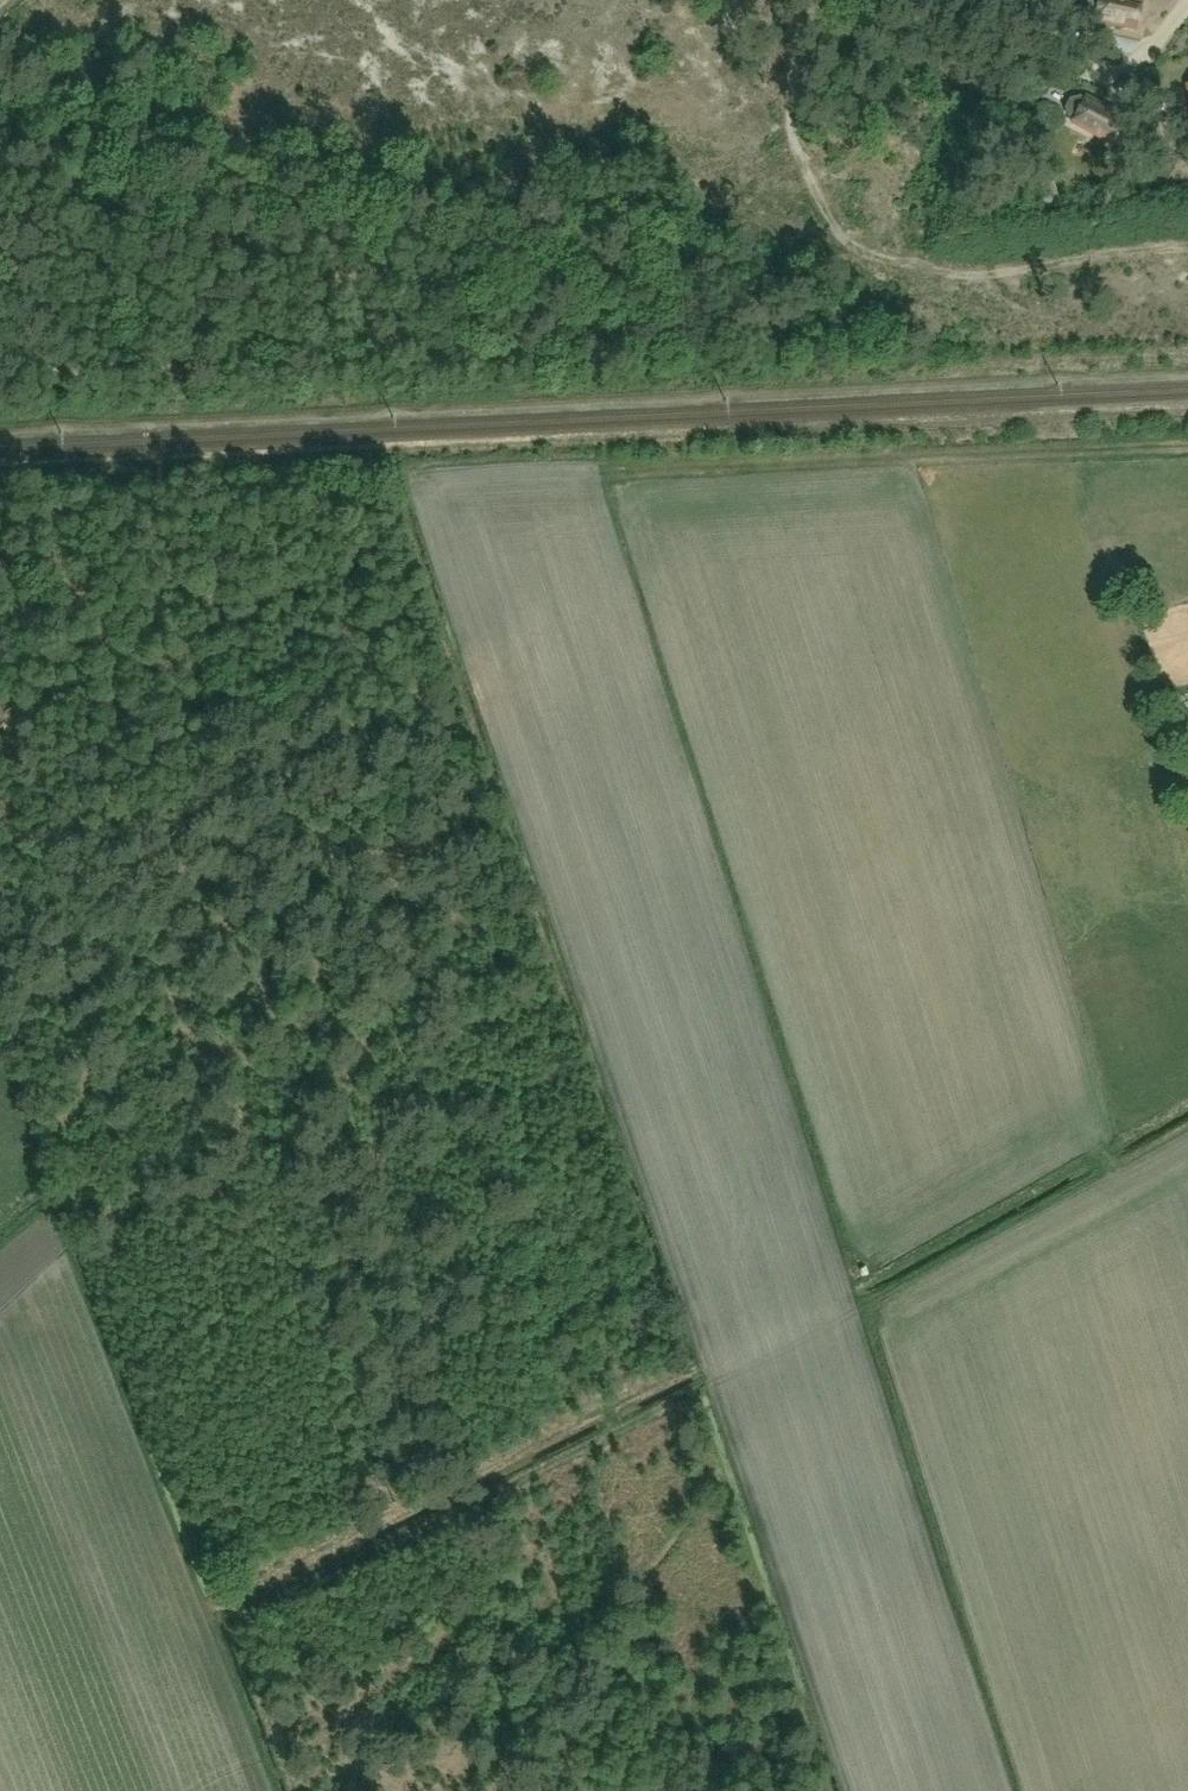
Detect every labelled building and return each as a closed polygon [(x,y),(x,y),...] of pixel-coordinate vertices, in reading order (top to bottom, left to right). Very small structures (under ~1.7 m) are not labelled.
[(1138,0),(1086,0),(1084,8),(1089,15),(1094,16),(1093,20),(1133,30),(1140,0),(1138,0)] [(1120,116),(1083,96),(1081,100),(1077,98),(1069,100),(1064,108),(1067,117),(1071,119),(1069,123),(1105,142),(1120,116)]
